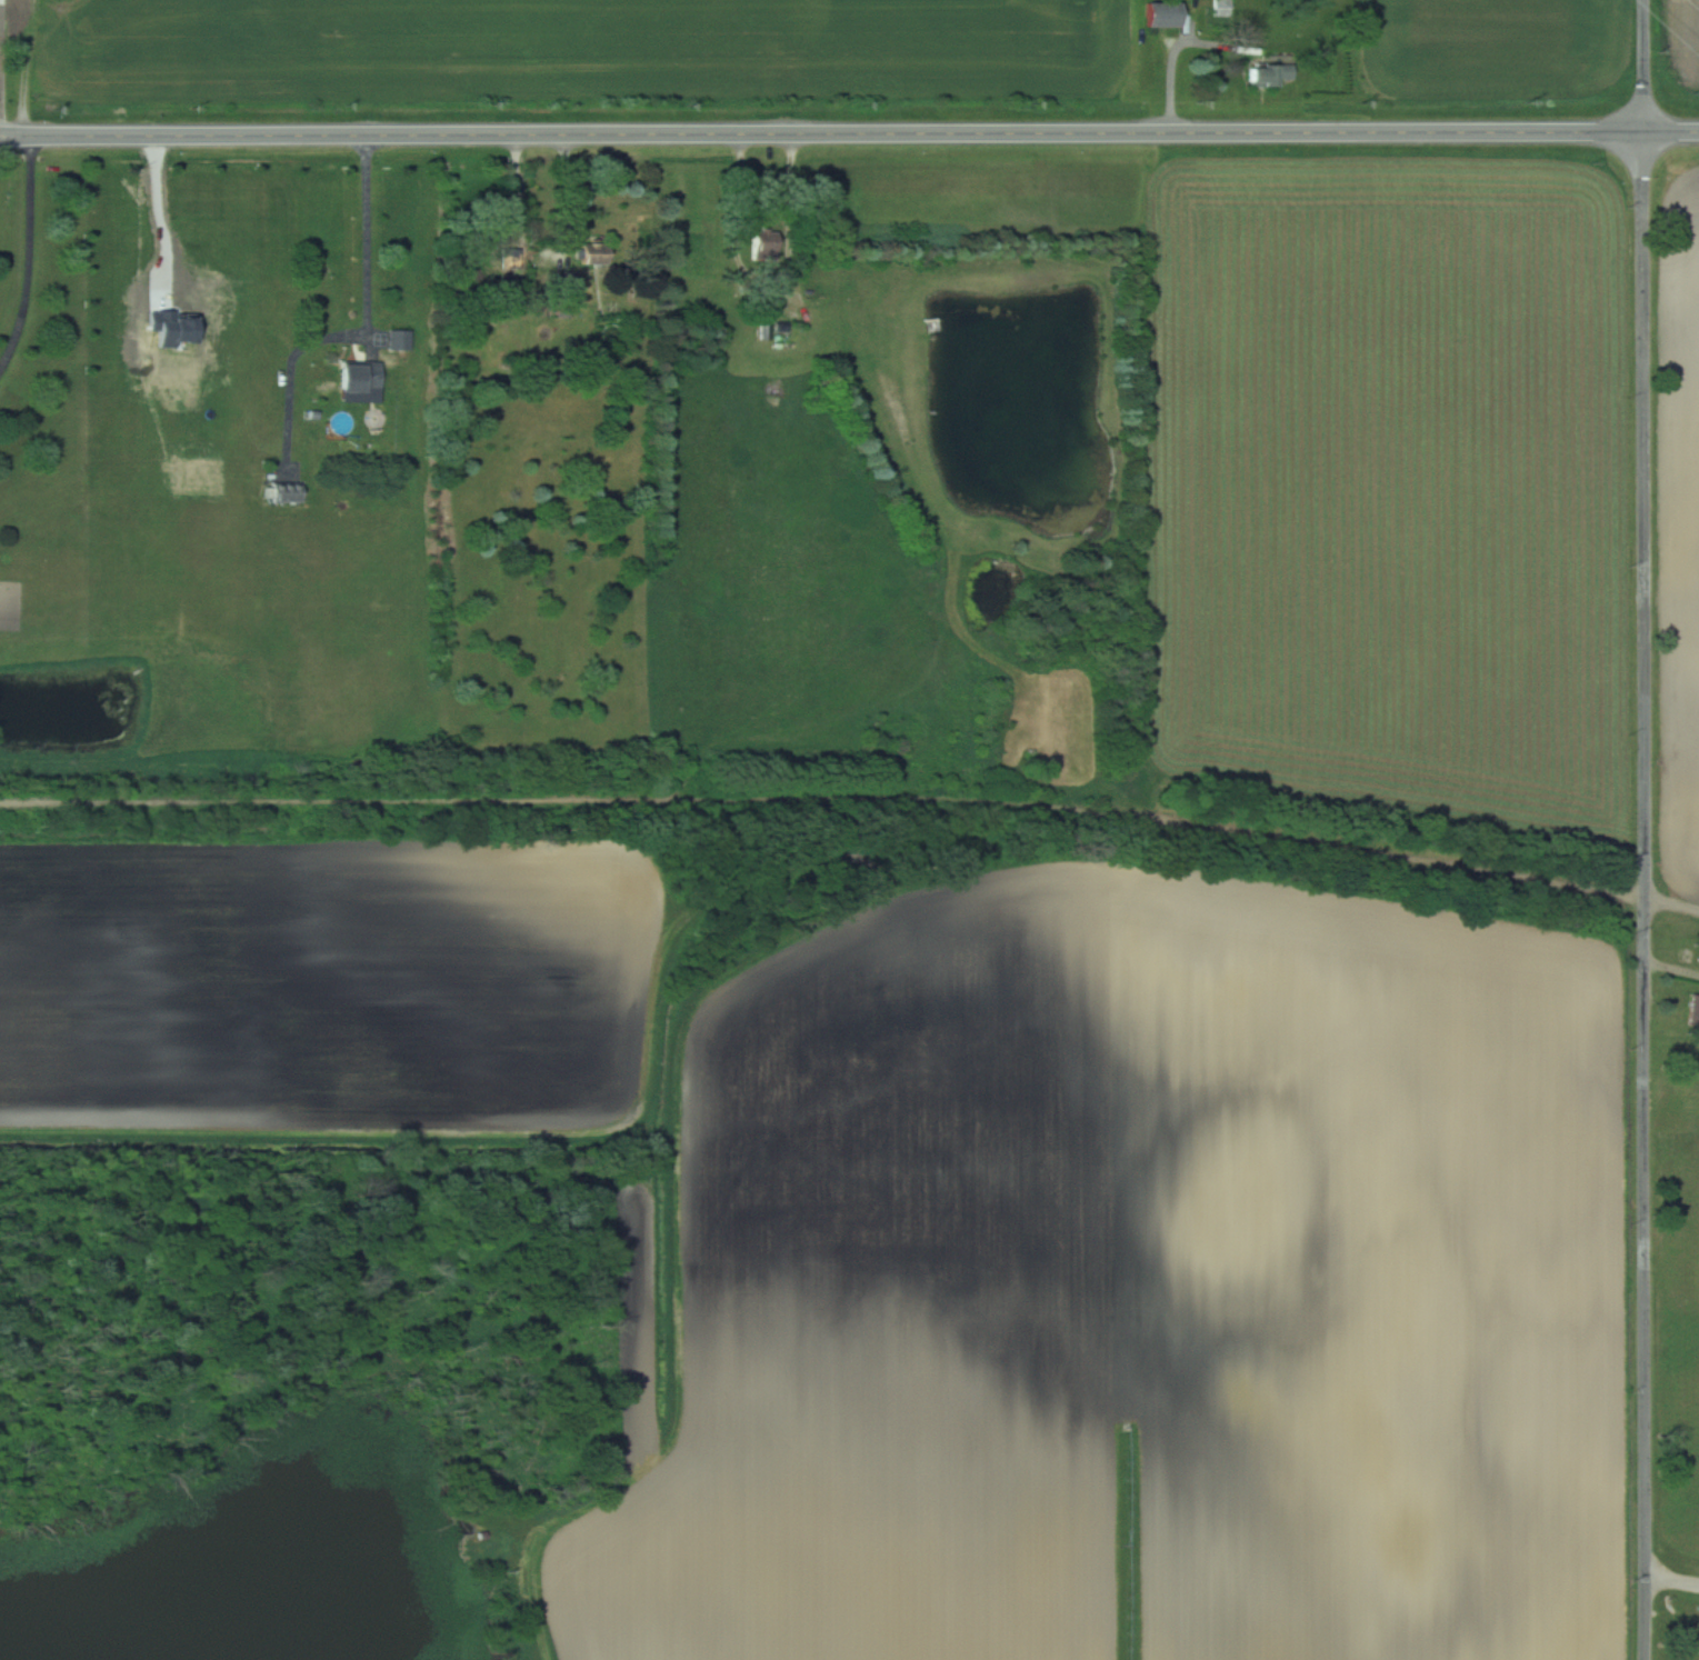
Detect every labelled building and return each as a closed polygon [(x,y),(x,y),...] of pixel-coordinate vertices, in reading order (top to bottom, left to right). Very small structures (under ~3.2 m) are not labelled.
[(1231,0),(1215,0),(1215,16),(1231,16),(1231,0)] [(1144,1),(1144,27),(1177,27),(1177,1),(1144,1)] [(1279,86),(1279,80),(1293,80),(1293,63),(1248,63),(1248,86),(1279,86)] [(776,233),(752,233),(752,259),(776,259),(776,233)] [(579,243),(579,263),(605,263),(605,243),(579,243)] [(412,349),(412,331),(391,331),(391,349),(412,349)] [(381,362),(338,362),(338,391),(381,391),(381,362)] [(270,483),(270,502),(303,502),(303,483),(270,483)] [(1693,994),(1688,1024),(1698,1026),(1698,995),(1693,994)]
